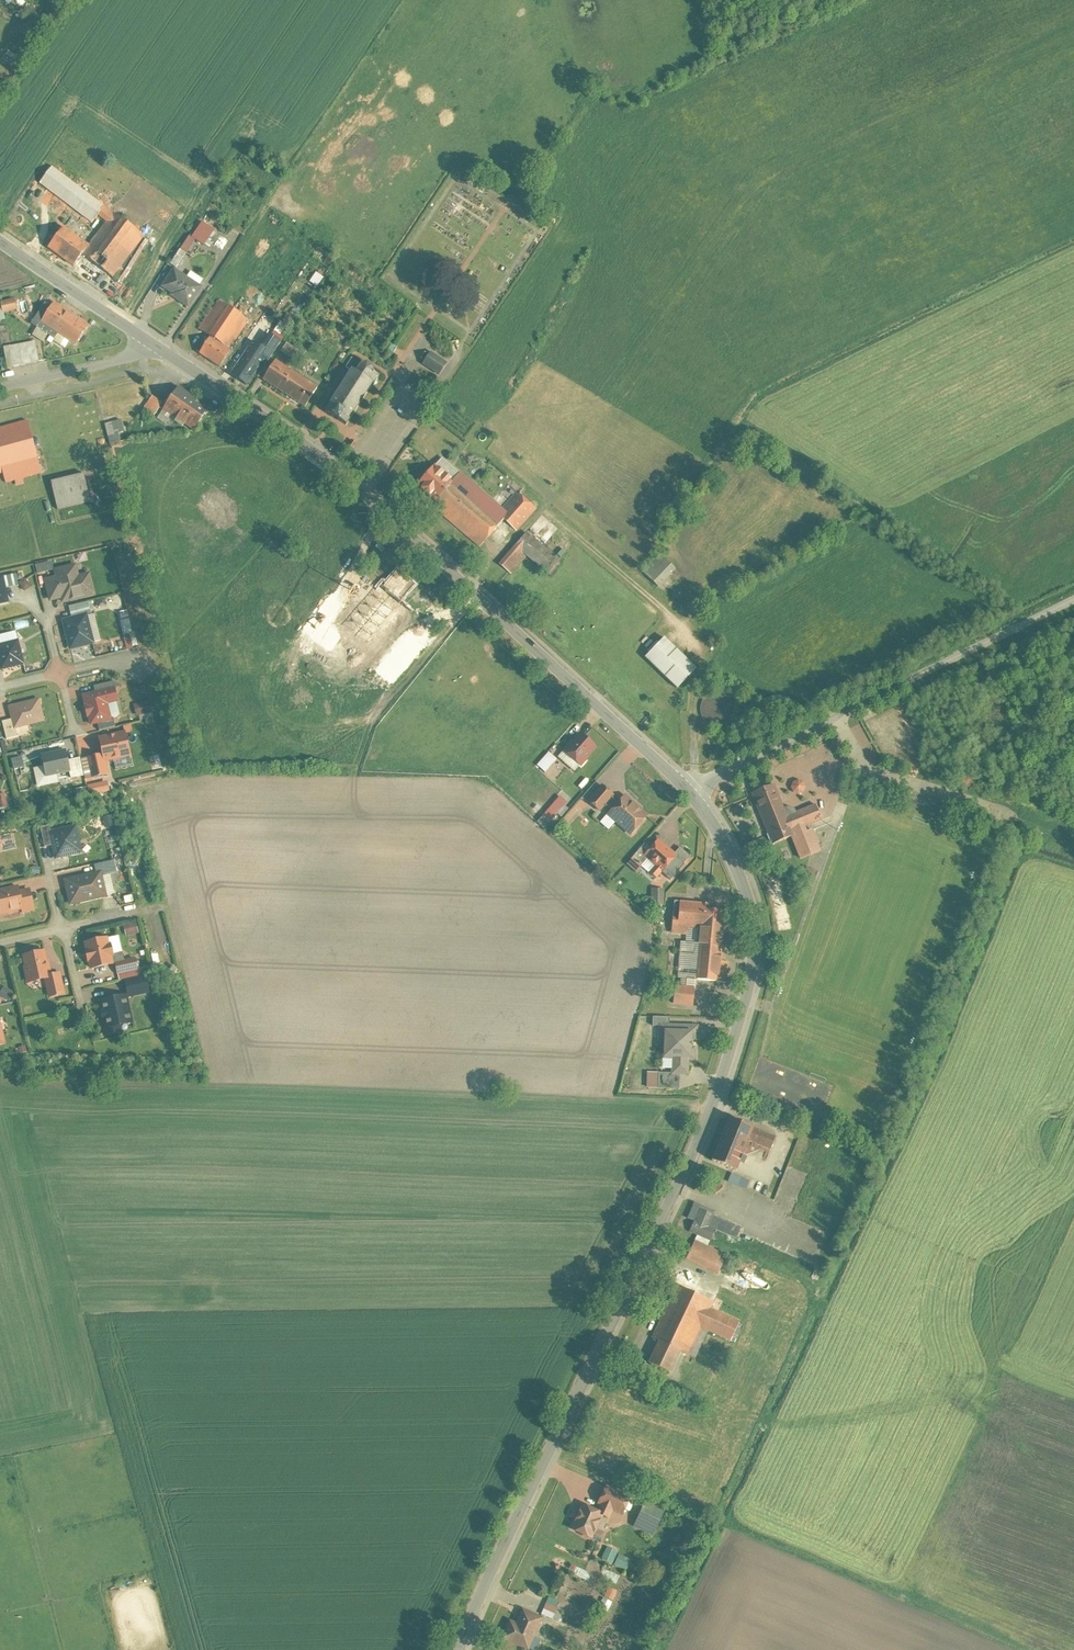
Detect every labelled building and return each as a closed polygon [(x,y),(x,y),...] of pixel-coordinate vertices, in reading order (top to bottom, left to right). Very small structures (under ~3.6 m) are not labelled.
[(64,228),(48,250),(73,269),(83,255),(114,278),(144,236),(50,167),(38,185),(92,224),(97,216),(105,222),(88,246),(64,228)] [(214,230),(202,222),(191,236),(203,245),(214,230)] [(190,236),(169,264),(175,268),(195,240),(190,236)] [(161,286),(171,293),(169,295),(187,307),(189,305),(201,287),(173,268),(161,286)] [(1,303),(3,314),(14,311),(12,300),(1,303)] [(218,365),(229,350),(249,321),(219,300),(199,329),(209,336),(198,352),(218,365)] [(54,339),(57,334),(75,346),(89,326),(54,302),(51,307),(45,303),(30,323),(54,339)] [(282,342),(271,334),(263,346),(273,354),(282,342)] [(226,373),(246,387),(270,353),(250,339),(226,373)] [(38,363),(34,342),(3,348),(7,370),(38,363)] [(444,364),(428,353),(421,364),(436,374),(444,364)] [(276,360),(262,380),(304,408),(318,388),(276,360)] [(323,412),(343,424),(370,382),(349,369),(323,412)] [(191,431),(208,408),(179,386),(162,410),(191,431)] [(164,403),(153,395),(144,408),(155,415),(164,403)] [(121,419),(105,423),(108,436),(124,432),(121,419)] [(38,462),(27,421),(0,428),(0,473),(2,472),(5,482),(41,473),(38,462)] [(351,451),(357,443),(352,439),(346,446),(351,451)] [(415,485),(433,501),(452,480),(433,464),(415,485)] [(518,491),(503,508),(460,471),(452,480),(433,501),(431,504),(479,545),(502,518),(517,531),(537,508),(518,491)] [(81,474),(49,481),(56,509),(88,502),(81,474)] [(526,532),(499,563),(512,574),(527,556),(548,574),(559,561),(526,532)] [(677,570),(662,555),(644,572),(658,588),(677,570)] [(76,564),(54,570),(52,562),(35,566),(38,576),(43,575),(49,601),(60,599),(61,603),(95,594),(89,571),(78,574),(76,564)] [(348,601),(310,642),(338,668),(363,641),(376,652),(412,612),(400,601),(415,584),(398,570),(383,586),(381,585),(359,610),(348,601)] [(6,588),(19,585),(16,573),(0,577),(0,604),(10,602),(6,588)] [(68,606),(71,617),(60,620),(68,650),(94,643),(86,615),(91,613),(88,601),(68,606)] [(124,634),(131,632),(126,612),(120,614),(124,634)] [(126,649),(133,647),(130,636),(124,638),(126,649)] [(696,668),(663,637),(644,658),(677,689),(696,668)] [(18,640),(0,644),(0,667),(1,670),(24,664),(18,640)] [(387,652),(374,668),(383,675),(396,659),(387,652)] [(114,686),(82,695),(87,713),(89,713),(92,725),(114,719),(110,704),(118,702),(114,686)] [(8,706),(11,720),(5,721),(9,738),(33,732),(31,726),(45,722),(39,698),(8,706)] [(151,701),(136,705),(139,716),(154,712),(151,701)] [(129,729),(102,735),(107,761),(135,755),(129,729)] [(583,766),(600,747),(586,734),(569,753),(583,766)] [(44,754),(46,765),(36,768),(41,788),(61,783),(59,775),(72,772),(74,781),(109,774),(104,753),(72,760),(70,749),(44,754)] [(24,757),(14,759),(17,769),(27,766),(24,757)] [(807,782),(802,780),(796,781),(793,786),(795,792),(800,795),(806,793),(808,788),(807,782)] [(110,782),(90,786),(93,796),(112,791),(110,782)] [(824,851),(814,824),(824,819),(819,805),(790,816),(777,784),(754,793),(775,846),(795,838),(803,859),(824,851)] [(605,785),(591,800),(603,811),(607,806),(614,812),(610,816),(633,837),(651,816),(628,796),(622,803),(615,797),(617,795),(605,785)] [(562,796),(540,822),(548,828),(570,803),(562,796)] [(48,846),(55,845),(58,860),(86,853),(80,827),(54,834),(52,825),(44,827),(48,846)] [(662,839),(653,848),(649,844),(630,864),(639,873),(651,860),(665,872),(666,871),(674,878),(693,856),(682,848),(678,853),(662,839)] [(110,895),(118,893),(113,874),(120,872),(117,860),(97,865),(99,872),(67,879),(73,906),(110,897),(110,895)] [(820,869),(809,866),(804,880),(815,883),(820,869)] [(22,892),(21,885),(0,890),(0,899),(4,914),(25,909),(26,913),(37,911),(32,890),(22,892)] [(667,905),(667,889),(654,889),(654,898),(649,898),(649,904),(667,905)] [(733,962),(725,961),(729,911),(710,909),(710,904),(677,901),(674,933),(689,934),(688,943),(684,943),(681,979),(684,979),(684,986),(679,985),(677,1003),(696,1005),(697,987),(698,980),(700,981),(724,982),(731,983),(733,962)] [(139,922),(126,925),(129,936),(142,933),(139,922)] [(111,936),(86,942),(93,969),(118,963),(111,936)] [(63,972),(55,974),(48,949),(24,955),(31,983),(46,979),(51,999),(69,994),(63,972)] [(119,968),(122,980),(152,973),(151,966),(142,968),(141,962),(119,968)] [(150,983),(130,988),(132,997),(153,992),(150,983)] [(17,993),(7,987),(2,996),(12,1002),(17,993)] [(138,1028),(129,990),(102,997),(111,1034),(138,1028)] [(2,1016),(0,1016),(0,1046),(9,1044),(2,1016)] [(664,1069),(673,1069),(673,1073),(650,1072),(649,1087),(681,1089),(682,1075),(691,1075),(692,1059),(695,1059),(695,1039),(700,1040),(701,1025),(673,1024),(673,1017),(656,1017),(656,1025),(661,1025),(661,1038),(668,1038),(667,1058),(665,1058),(664,1069)] [(631,1068),(627,1082),(636,1085),(640,1071),(631,1068)] [(755,1126),(731,1116),(714,1158),(738,1168),(750,1138),(755,1126)] [(776,1135),(755,1126),(750,1138),(771,1147),(776,1135)] [(745,1176),(734,1172),(731,1179),(741,1184),(745,1176)] [(744,1227),(716,1216),(718,1211),(697,1203),(690,1218),(697,1220),(693,1230),(701,1233),(714,1239),(718,1228),(740,1237),(744,1227)] [(714,1239),(701,1233),(698,1239),(711,1244),(714,1239)] [(711,1244),(698,1239),(690,1258),(723,1271),(725,1267),(736,1272),(743,1257),(711,1244)] [(817,1270),(814,1278),(820,1280),(824,1272),(817,1270)] [(741,1321),(708,1307),(711,1298),(679,1284),(657,1336),(664,1339),(654,1362),(675,1370),(684,1347),(690,1350),(701,1323),(735,1337),(741,1321)] [(632,1495),(609,1486),(601,1504),(606,1505),(603,1510),(614,1515),(616,1510),(624,1513),(632,1495)] [(606,1512),(584,1503),(574,1527),(596,1536),(606,1512)] [(664,1522),(644,1512),(637,1525),(657,1535),(664,1522)] [(619,1551),(610,1547),(606,1557),(615,1560),(619,1551)] [(633,1559),(622,1555),(618,1563),(629,1568),(633,1559)] [(551,1597),(549,1602),(558,1606),(560,1601),(551,1597)] [(614,1601),(606,1598),(602,1608),(610,1611),(614,1601)] [(549,1602),(546,1607),(556,1611),(558,1606),(549,1602)] [(546,1607),(544,1612),(554,1616),(556,1611),(546,1607)] [(545,1616),(525,1608),(520,1621),(514,1619),(506,1636),(532,1647),(545,1616)]
